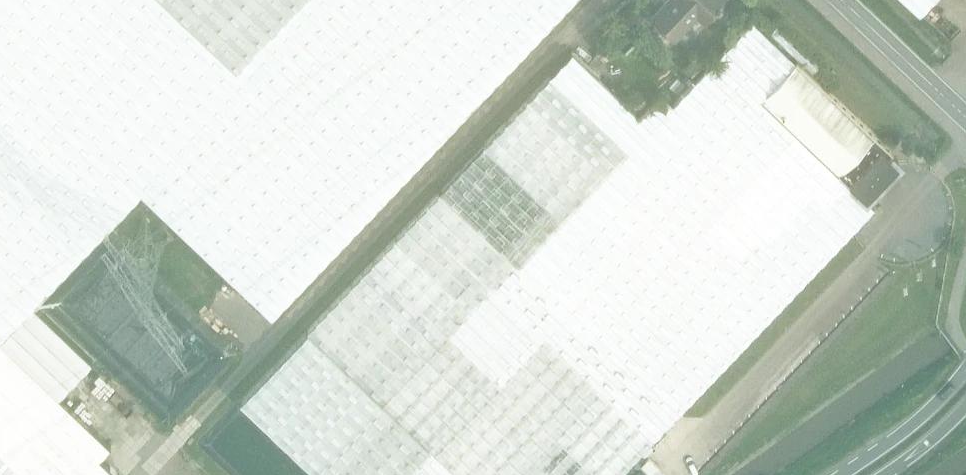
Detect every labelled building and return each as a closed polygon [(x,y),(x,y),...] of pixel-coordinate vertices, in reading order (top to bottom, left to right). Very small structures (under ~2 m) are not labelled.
[(35,303),(140,191),(272,316),(573,0),(0,0),(0,270),(35,303)] [(697,14),(703,20),(722,0),(668,0),(653,15),(675,37),(697,14)] [(919,13),(931,0),(905,0),(919,13)] [(751,19),(672,103),(659,91),(637,114),(571,52),(239,398),(319,474),(616,474),(874,206),(865,198),(761,98),(794,62),(751,19)] [(865,198),(898,164),(889,155),(892,152),(796,60),(794,62),(761,98),(865,198)] [(57,397),(90,363),(92,360),(33,305),(35,303),(0,270),(0,343),(57,397)] [(98,461),(110,448),(57,397),(0,343),(0,474),(114,474),(98,461)]
